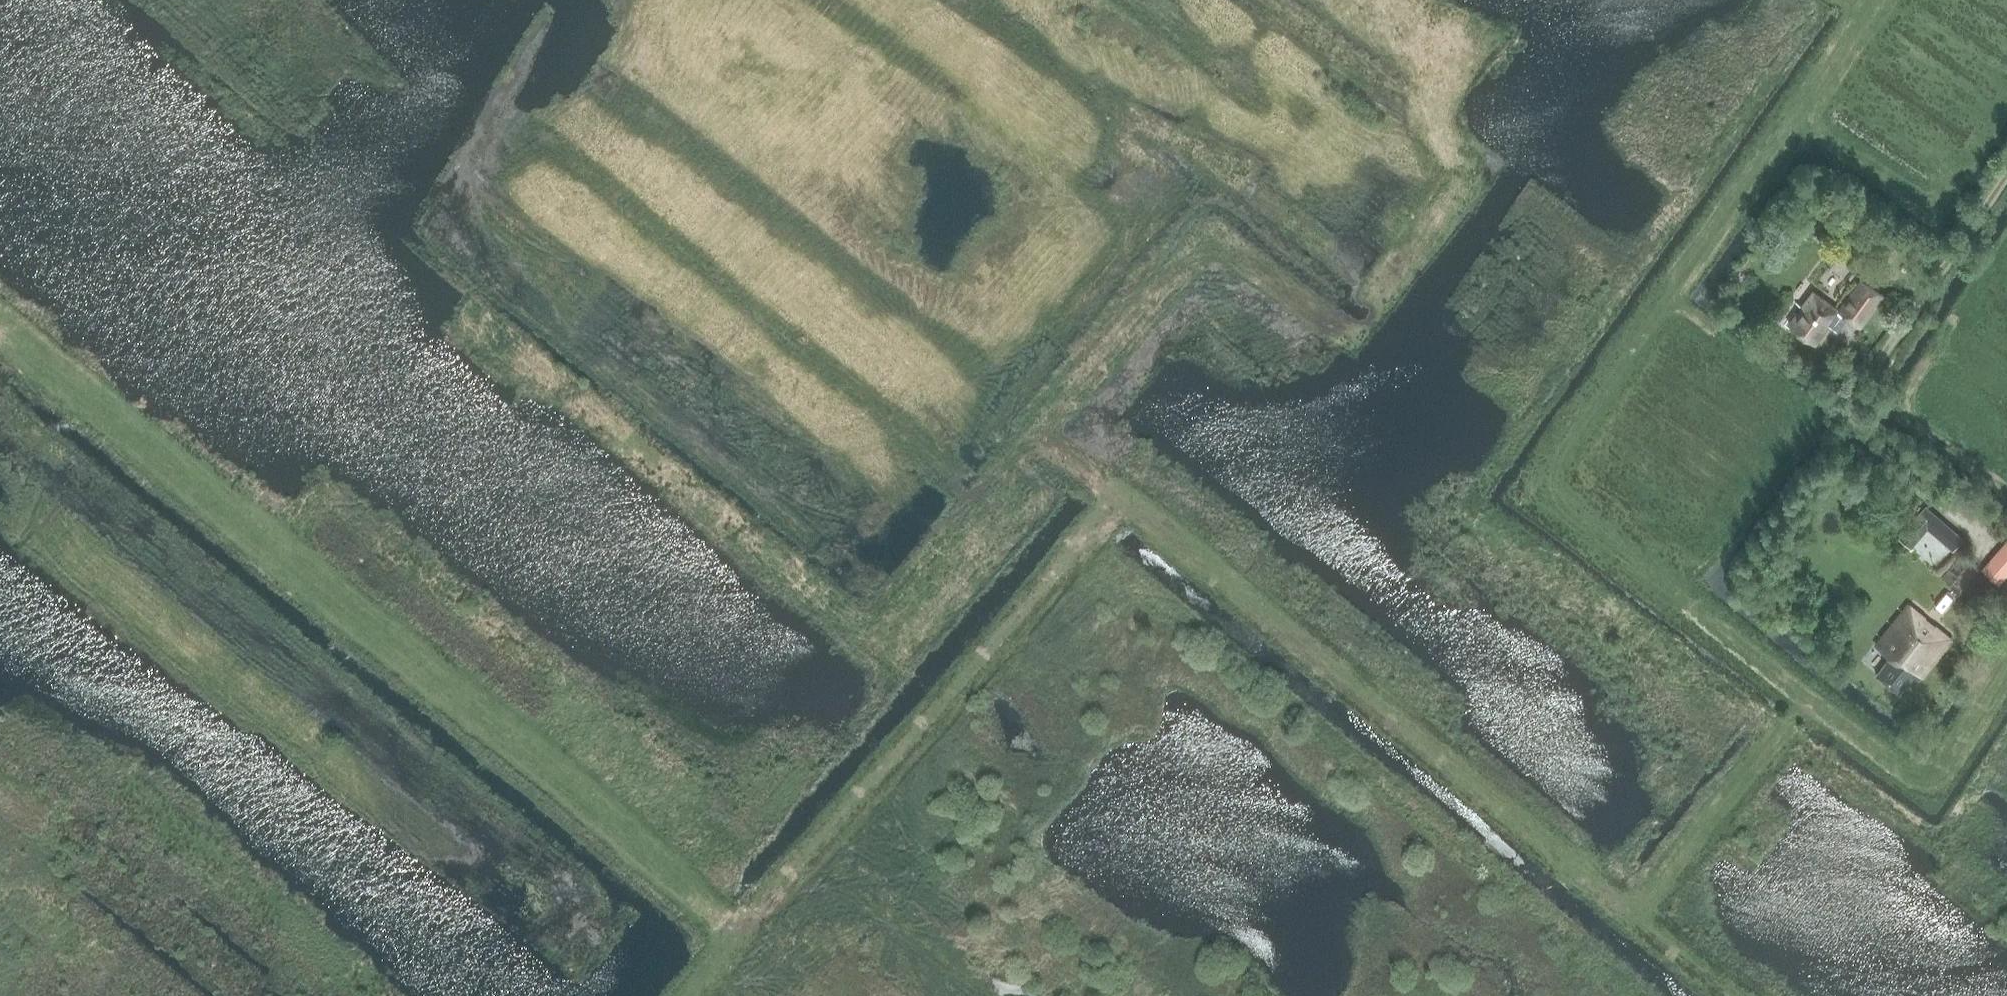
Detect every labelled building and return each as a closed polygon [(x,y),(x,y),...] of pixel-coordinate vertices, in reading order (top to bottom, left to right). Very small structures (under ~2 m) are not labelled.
[(1859,278),(1837,308),(1813,290),(1789,323),(1816,343),(1830,324),(1834,327),(1844,314),(1860,326),(1883,295),(1859,278)] [(1953,551),(1963,539),(1952,530),(1942,542),(1953,551)] [(1977,570),(1995,585),(2006,571),(2006,537),(2006,536),(1977,570)] [(1951,584),(1954,579),(1965,566),(1956,559),(1946,572),(1942,577),(1951,584)] [(1918,680),(1952,640),(1910,606),(1877,646),(1890,657),(1876,674),(1899,693),(1913,676),(1918,680)]
